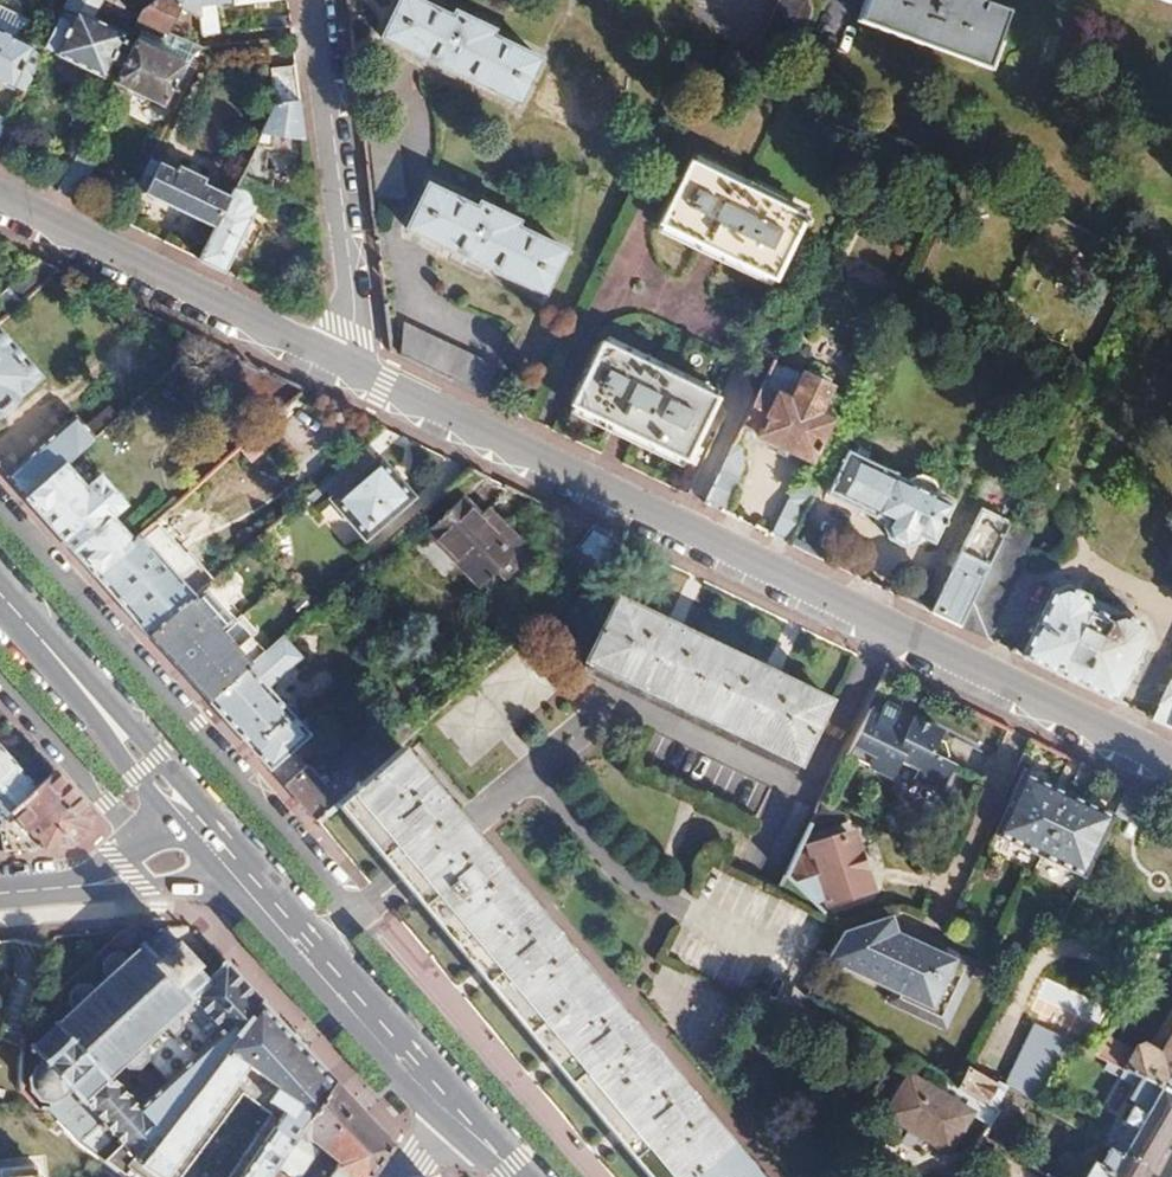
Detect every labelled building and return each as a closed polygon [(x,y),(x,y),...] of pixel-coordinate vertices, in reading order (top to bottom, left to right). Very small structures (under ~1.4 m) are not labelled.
[(44,48),(111,81),(128,45),(123,43),(126,36),(94,20),(103,0),(68,0),(44,48)] [(151,6),(146,10),(141,19),(167,32),(173,4),(196,16),(194,0),(156,0),(151,6)] [(196,16),(199,38),(215,36),(211,8),(279,0),(194,0),(196,16)] [(407,0),(396,0),(377,40),(516,105),(537,62),(488,38),(491,32),(450,13),(447,19),(407,0)] [(782,1),(750,73),(787,90),(786,84),(786,79),(786,74),(787,68),(788,63),(790,57),(792,52),(797,43),(799,36),(803,28),(806,21),(809,12),(807,0),(780,0),(782,1)] [(976,0),(865,0),(857,21),(986,67),(1005,11),(976,0)] [(138,42),(135,40),(113,83),(165,108),(173,92),(180,96),(203,50),(170,34),(167,41),(144,29),(138,42)] [(12,91),(15,86),(22,92),(41,55),(33,51),(34,47),(0,31),(0,85),(12,91)] [(294,66),(269,69),(275,104),(298,102),(294,66)] [(298,102),(275,104),(253,149),(255,150),(268,157),(273,150),(305,159),(298,102)] [(391,119),(362,122),(372,206),(401,202),(391,119)] [(255,150),(251,158),(266,166),(270,158),(268,157),(255,150)] [(251,158),(249,158),(240,176),(270,189),(278,172),(266,166),(251,158)] [(141,178),(139,183),(150,187),(146,194),(214,228),(229,198),(205,185),(206,179),(181,167),(178,173),(150,159),(141,178)] [(801,220),(687,163),(655,227),(770,283),(801,220)] [(240,176),(229,198),(214,228),(198,260),(222,272),(256,203),(263,206),(272,190),(270,189),(240,176)] [(474,210),(424,186),(403,229),(540,298),(561,254),(513,229),(516,223),(477,204),(474,210)] [(491,372),(401,329),(397,358),(487,402),(491,372)] [(39,378),(0,336),(0,413),(39,378)] [(712,400),(597,344),(566,407),(680,464),(712,400)] [(794,379),(766,366),(734,431),(750,438),(749,441),(803,468),(826,424),(823,422),(834,399),(824,394),(825,390),(796,375),(794,379)] [(18,456),(67,412),(44,386),(0,425),(0,436),(18,456)] [(85,430),(74,417),(5,477),(27,501),(65,466),(86,448),(118,419),(108,410),(85,430)] [(373,459),(363,448),(320,485),(364,540),(413,498),(378,456),(373,459)] [(735,455),(725,449),(698,504),(716,513),(738,469),(735,455)] [(840,451),(817,495),(867,518),(869,514),(880,520),(878,524),(884,534),(900,541),(911,539),(913,535),(927,542),(945,505),(931,499),(932,495),(932,491),(931,487),(928,482),(923,478),(920,476),(916,476),(911,476),(907,477),(902,480),(900,483),(887,477),(888,474),(840,451)] [(65,466),(27,501),(93,575),(132,541),(114,518),(126,508),(100,478),(86,490),(65,466)] [(801,487),(788,494),(766,537),(785,546),(811,492),(801,487)] [(458,498),(423,534),(479,590),(496,574),(504,582),(532,554),(495,517),(486,526),(458,498)] [(1005,525),(976,510),(925,614),(954,628),(996,543),(1005,525)] [(592,528),(574,545),(596,568),(623,543),(592,528)] [(132,541),(93,575),(148,637),(189,601),(200,591),(203,588),(209,583),(203,576),(187,589),(139,535),(132,541)] [(1013,551),(996,543),(954,628),(983,642),(1019,563),(1013,551)] [(189,601),(148,637),(178,671),(233,622),(203,588),(200,591),(189,601)] [(1060,590),(1047,595),(1016,658),(1110,703),(1139,639),(1135,628),(1114,616),(1103,622),(1084,612),(1081,602),(1060,590)] [(614,599),(583,661),(794,766),(827,700),(614,599)] [(233,622),(178,671),(195,690),(206,702),(247,666),(261,653),(233,622)] [(247,666),(206,702),(281,786),(304,766),(289,751),(305,735),(264,689),(298,658),(280,637),(257,657),(247,666)] [(1151,723),(1168,731),(1171,723),(1171,680),(1151,723)] [(876,700),(870,696),(864,709),(871,713),(876,700)] [(864,709),(863,708),(841,754),(882,775),(890,759),(907,767),(902,778),(927,791),(942,761),(923,749),(932,728),(903,713),(902,717),(899,723),(887,717),(886,716),(891,707),(876,700),(871,713),(864,709)] [(426,724),(412,708),(380,736),(395,752),(412,736),(426,724)] [(891,711),(887,717),(899,723),(902,717),(891,711)] [(304,766),(281,786),(315,825),(335,807),(387,759),(373,743),(334,777),(335,779),(324,789),(323,787),(318,782),(304,766)] [(0,749),(0,815),(3,818),(35,789),(0,749)] [(384,854),(655,1176),(658,1176),(718,1125),(395,752),(387,759),(335,807),(378,858),(384,854)] [(1064,793),(1022,771),(991,832),(1035,854),(1064,793)] [(334,777),(329,772),(318,782),(323,787),(334,777)] [(0,820),(0,825),(2,828),(5,850),(70,845),(90,826),(89,814),(53,773),(35,789),(3,818),(0,820)] [(1107,814),(1064,793),(1035,854),(1081,877),(1107,814)] [(810,845),(796,849),(783,875),(806,895),(823,891),(824,896),(866,883),(849,830),(809,840),(810,845)] [(880,919),(886,939),(908,951),(903,960),(923,970),(934,946),(903,931),(900,914),(880,919)] [(844,929),(827,956),(904,995),(915,1000),(913,1004),(940,1019),(959,980),(967,963),(934,946),(923,970),(903,960),(908,951),(886,939),(880,919),(844,929)] [(66,1001),(71,1008),(29,1048),(41,1061),(29,1072),(26,1084),(27,1091),(33,1098),(38,1104),(48,1106),(58,1102),(71,1091),(79,1099),(105,1074),(119,1061),(125,1067),(135,1069),(143,1062),(144,1054),(136,1045),(158,1027),(164,1033),(171,1034),(180,1026),(183,1017),(174,1008),(176,1006),(184,998),(206,978),(159,926),(127,956),(121,950),(115,950),(103,960),(103,967),(108,974),(91,991),(86,984),(77,984),(66,993),(66,1001)] [(161,1083),(136,1107),(105,1074),(79,1099),(99,1122),(116,1140),(111,1145),(133,1170),(129,1176),(163,1176),(247,1067),(275,1089),(267,1102),(283,1112),(239,1176),(267,1176),(271,1171),(275,1165),(295,1135),(298,1130),(332,1078),(225,960),(206,978),(184,998),(215,1031),(205,1039),(176,1006),(174,1008),(183,1017),(180,1026),(171,1034),(164,1033),(158,1027),(136,1045),(144,1054),(143,1062),(161,1083)] [(904,995),(898,1007),(946,1032),(976,967),(967,963),(959,980),(940,1019),(913,1004),(915,1000),(904,995)] [(1038,1027),(1006,1083),(1033,1098),(1050,1073),(1064,1039),(1038,1027)] [(1167,1045),(1152,1039),(1147,1045),(1134,1048),(1124,1067),(1171,1092),(1171,1037),(1167,1045)] [(1006,1083),(970,1062),(959,1084),(994,1104),(1006,1083)] [(1136,1100),(1126,1119),(1131,1122),(1117,1147),(1148,1165),(1171,1122),(1171,1092),(1124,1067),(1121,1066),(1117,1075),(1136,1086),(1130,1097),(1136,1100)] [(971,1107),(910,1072),(888,1110),(950,1146),(971,1107)] [(382,1146),(332,1078),(298,1130),(295,1135),(314,1149),(323,1166),(315,1176),(361,1176),(382,1146)] [(48,1106),(45,1113),(96,1152),(99,1148),(95,1142),(102,1136),(95,1127),(99,1122),(79,1099),(71,1091),(58,1102),(48,1106)] [(718,1125),(658,1176),(760,1176),(718,1125)] [(295,1135),(275,1165),(292,1176),(295,1176),(314,1149),(295,1135)] [(1094,1158),(1084,1176),(1141,1176),(1148,1165),(1117,1147),(1113,1145),(1102,1162),(1094,1158)]
